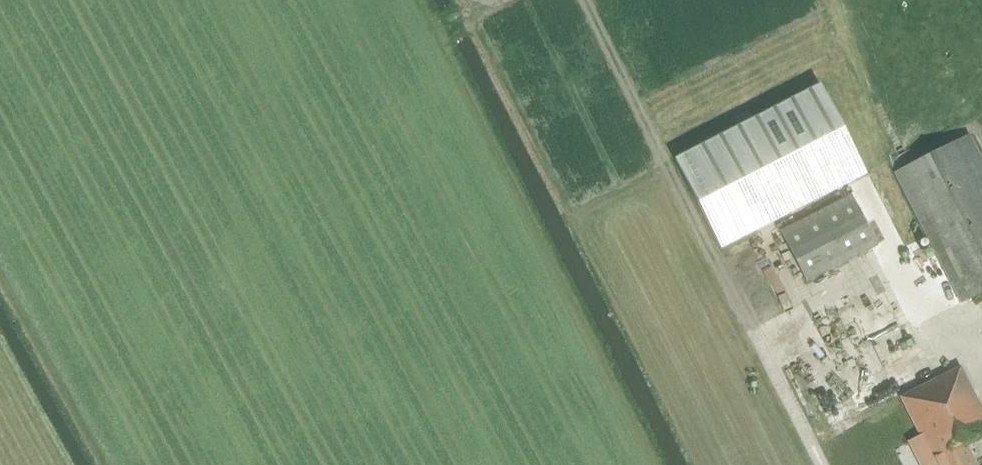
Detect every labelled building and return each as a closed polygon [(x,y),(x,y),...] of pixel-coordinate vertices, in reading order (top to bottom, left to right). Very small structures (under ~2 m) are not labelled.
[(675,160),(721,249),(866,174),(820,85),(675,160)] [(895,173),(962,302),(981,291),(981,162),(968,135),(895,173)] [(780,232),(806,282),(878,245),(852,195),(780,232)] [(935,464),(978,464),(967,443),(981,435),(981,408),(961,367),(901,398),(935,464)]
